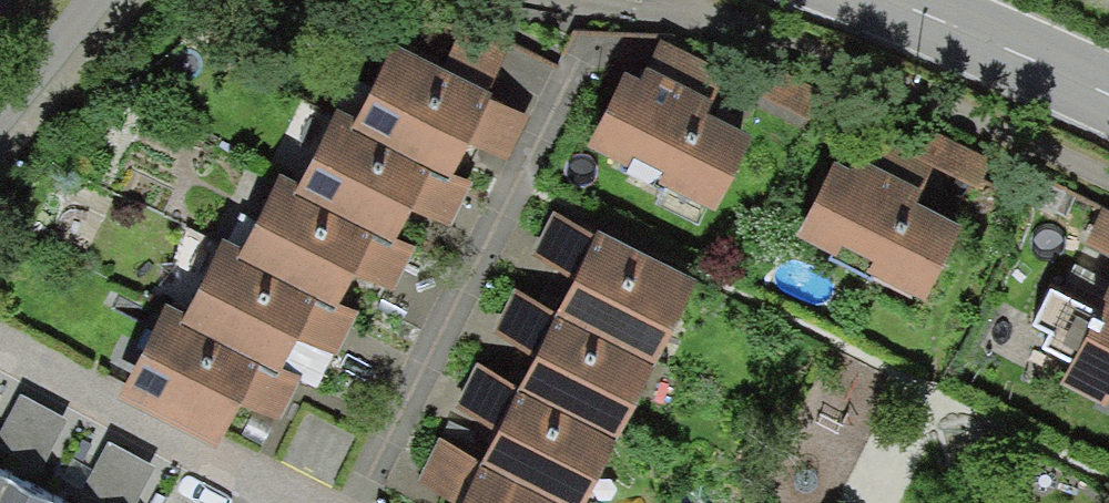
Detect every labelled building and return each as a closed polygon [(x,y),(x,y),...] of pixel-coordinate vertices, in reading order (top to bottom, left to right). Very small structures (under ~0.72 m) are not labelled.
[(392,48),(353,127),(450,180),(472,145),(509,157),(533,115),(515,108),(493,100),(488,92),(409,55),(392,48)] [(626,75),(587,148),(716,212),(752,137),(626,75)] [(342,110),(295,196),(393,249),(418,208),(452,222),(478,184),(461,176),(458,183),(349,129),(357,116),(342,110)] [(835,169),(799,242),(921,301),(957,229),(835,169)] [(283,172),(236,259),(334,312),(358,276),(394,287),(420,246),(402,239),(399,245),(292,193),(299,179),(283,172)] [(597,238),(554,207),(532,254),(578,280),(558,310),(659,363),(697,288),(597,238)] [(227,239),(180,326),(278,379),(303,338),(338,352),(364,314),(344,305),(341,312),(235,259),(242,246),(227,239)] [(557,317),(514,286),(492,333),(538,359),(518,389),(619,442),(657,367),(557,317)] [(1060,384),(1108,405),(1108,291),(1107,290),(1060,384)] [(167,305),(121,391),(218,444),(243,403),(278,417),(304,379),(286,372),(283,378),(175,324),(182,311),(167,305)] [(477,362),(456,409),(501,435),(482,466),(553,502),(590,502),(620,443),(520,393),(477,362)] [(436,437),(415,484),(448,502),(552,502),(479,468),(436,437)] [(9,484),(0,500),(0,502),(42,502),(9,484)]
